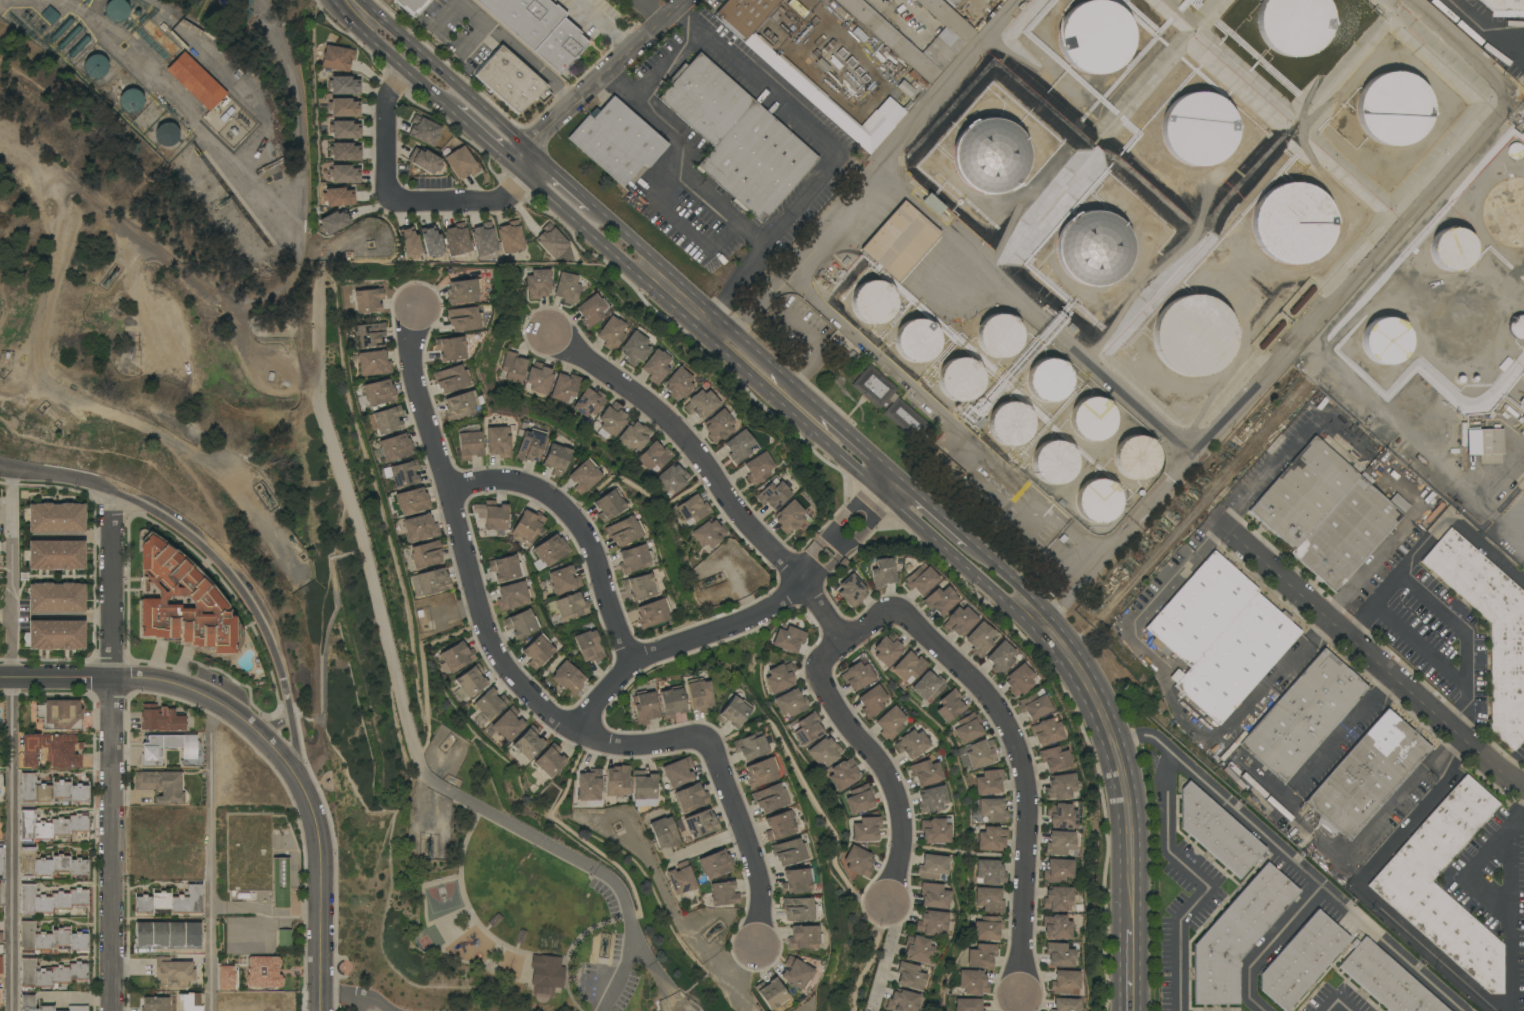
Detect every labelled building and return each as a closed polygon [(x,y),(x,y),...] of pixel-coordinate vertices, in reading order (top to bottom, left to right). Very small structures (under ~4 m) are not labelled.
[(107,1),(108,0),(124,0),(125,1),(126,3),(127,5),(128,7),(128,9),(128,11),(128,13),(127,15),(126,17),(125,19),(123,20),(121,21),(119,22),(117,22),(114,22),(112,22),(110,21),(108,20),(107,19),(105,17),(104,15),(104,13),(103,11),(103,9),(104,6),(104,4),(105,2),(107,1)] [(251,0),(232,0),(230,5),(248,11),(251,0)] [(413,18),(393,0),(429,0),(413,18)] [(559,76),(474,0),(547,0),(554,7),(556,5),(567,15),(564,19),(581,34),(579,36),(588,43),(559,76)] [(713,17),(728,0),(781,0),(752,32),(756,35),(757,36),(759,35),(773,47),(771,50),(778,56),(780,55),(828,97),(832,101),(832,102),(861,127),(887,97),(906,113),(870,154),(868,152),(867,153),(865,151),(864,149),(863,149),(861,148),(862,146),(713,17)] [(849,17),(846,20),(828,4),(832,0),(849,17)] [(945,27),(914,0),(940,0),(976,32),(941,72),(930,84),(835,0),(861,0),(921,54),(945,27)] [(956,9),(946,0),(960,0),(955,5),(957,7),(956,9)] [(1123,13),(1128,19),(1131,26),(1133,37),(1130,50),(1125,60),(1116,68),(1105,73),(1095,75),(1086,73),(1076,69),(1070,65),(1064,56),(1060,47),(1058,47),(1058,44),(1059,44),(1059,37),(1059,31),(1061,22),(1068,13),(1076,6),(1086,1),(1095,0),(1105,1),(1113,4),(1117,7),(1123,13)] [(1260,4),(1262,0),(1327,0),(1329,3),(1331,9),(1332,16),(1332,22),(1331,29),(1329,35),(1326,41),(1321,46),(1316,50),(1311,54),(1305,56),(1298,57),(1291,57),(1285,56),(1279,54),(1273,51),(1268,47),(1264,42),(1260,36),(1258,30),(1257,23),(1257,17),(1258,10),(1260,4)] [(1490,11),(1478,0),(1523,0),(1523,17),(1491,17),(1491,11),(1490,11)] [(50,26),(59,16),(48,6),(39,15),(50,26)] [(73,21),(53,42),(52,42),(50,40),(50,38),(69,17),(71,18),(72,18),(73,20),(73,21)] [(59,49),(58,47),(58,45),(76,25),(78,24),(80,25),(81,26),(82,29),(63,49),(60,50),(59,49)] [(90,40),(72,58),(70,58),(69,57),(68,54),(68,53),(85,35),(87,35),(89,36),(90,38),(90,40)] [(321,67),(324,52),(325,53),(326,45),(348,49),(355,50),(353,61),(351,61),(349,72),(347,71),(347,72),(321,67)] [(474,75),(500,46),(547,87),(518,114),(474,75)] [(226,93),(209,112),(165,70),(183,51),(226,93)] [(818,159),(761,223),(747,211),(744,214),(730,202),(734,199),(704,172),(701,175),(699,173),(698,174),(694,170),(713,147),(707,142),(707,143),(700,137),(700,136),(658,99),(669,87),(666,84),(683,63),(687,66),(699,53),(818,159)] [(107,71),(106,73),(105,75),(103,77),(101,78),(99,79),(97,79),(95,80),(93,79),(91,79),(89,78),(87,77),(86,75),(84,74),(84,72),(83,70),(83,67),(83,65),(83,63),(84,61),(86,59),(87,58),(89,57),(91,56),(93,55),(95,55),(97,55),(99,56),(101,56),(103,58),(105,59),(106,61),(107,63),(107,65),(108,67),(107,69),(107,71)] [(815,64),(821,59),(831,68),(825,74),(815,64)] [(1420,82),(1426,91),(1430,102),(1430,108),(1430,113),(1432,113),(1432,116),(1430,115),(1429,121),(1426,128),(1420,135),(1413,141),(1405,145),(1397,146),(1389,146),(1380,144),(1371,138),(1364,132),(1360,124),(1357,115),(1356,107),(1358,98),(1361,91),(1367,83),(1374,78),(1383,73),(1393,71),(1402,73),(1412,77),(1420,82)] [(332,89),(328,89),(328,80),(332,80),(332,77),(353,77),(353,80),(360,80),(360,94),(332,94),(332,89)] [(915,91),(909,98),(896,87),(902,80),(915,91)] [(142,107),(140,109),(139,110),(137,111),(135,112),(133,112),(131,112),(129,112),(127,111),(125,110),(124,109),(123,107),(121,105),(121,104),(120,102),(120,100),(121,98),(121,96),(122,94),(124,92),(125,91),(127,90),(129,89),(131,89),(133,89),(135,89),(137,90),(139,91),(140,92),(141,94),(143,95),(143,97),(144,99),(144,101),(143,103),(143,105),(142,107)] [(1231,111),(1235,120),(1235,124),(1237,124),(1237,126),(1235,126),(1236,131),(1235,138),(1233,145),(1226,154),(1216,162),(1207,165),(1197,166),(1186,164),(1177,159),(1169,152),(1164,144),(1162,134),(1162,125),(1164,116),(1169,107),(1178,98),(1190,93),(1201,92),(1212,94),(1222,100),(1226,104),(1231,111)] [(568,138),(588,115),(588,116),(595,108),(599,112),(613,96),(668,145),(648,168),(643,164),(623,187),(568,138)] [(360,117),(332,117),(332,111),(328,111),(328,102),(332,102),(332,99),(353,99),(353,102),(360,102),(360,117)] [(409,134),(408,133),(412,124),(410,123),(414,114),(423,119),(423,118),(430,122),(430,123),(441,128),(438,134),(439,135),(433,148),(410,137),(410,136),(408,135),(409,134)] [(1005,121),(1013,125),(1020,131),(1025,140),(1028,150),(1029,159),(1027,166),(1025,172),(1022,177),(1017,182),(1019,184),(1015,187),(1014,186),(1009,190),(1000,194),(990,195),(981,193),(971,190),(963,184),(958,176),(954,168),(952,158),(953,148),(957,138),(962,129),(969,124),(968,123),(974,119),(977,120),(986,118),(995,118),(1005,121)] [(329,124),(332,124),(332,121),(351,121),(351,124),(360,124),(360,128),(361,128),(361,135),(360,135),(360,139),(333,139),(333,133),(329,133),(329,124)] [(178,140),(177,142),(175,144),(174,145),(172,146),(170,147),(168,147),(165,147),(163,146),(161,146),(159,144),(158,143),(156,141),(155,139),(155,137),(154,135),(154,133),(155,131),(156,129),(157,127),(158,125),(160,124),(162,123),(164,122),(166,122),(168,122),(171,122),(173,123),(174,124),(176,126),(177,128),(178,130),(179,132),(179,134),(179,136),(179,138),(178,140)] [(329,146),(332,146),(332,143),(352,143),(352,146),(360,146),(360,151),(361,151),(361,157),(360,157),(360,162),(332,161),(332,156),(329,156),(329,146)] [(1523,155),(1522,156),(1520,158),(1518,159),(1517,159),(1515,159),(1514,159),(1513,159),(1511,158),(1510,157),(1508,155),(1508,154),(1507,152),(1507,151),(1508,149),(1508,148),(1509,147),(1509,146),(1510,145),(1512,144),(1513,143),(1514,143),(1516,143),(1517,143),(1518,143),(1521,145),(1523,147),(1523,148),(1523,150),(1523,151),(1523,153),(1523,154),(1523,155)] [(443,158),(456,149),(457,150),(463,146),(475,164),(475,163),(480,170),(471,176),(470,174),(461,181),(459,178),(458,179),(443,158)] [(437,172),(434,171),(431,175),(410,163),(411,163),(407,160),(414,148),(420,151),(421,149),(440,159),(438,163),(441,165),(437,172)] [(328,169),(332,169),(332,165),(351,165),(351,169),(360,169),(360,183),(332,183),(332,178),(328,178),(328,169)] [(1320,194),(1327,202),(1332,212),(1333,223),(1332,230),(1330,239),(1324,249),(1319,255),(1310,260),(1300,264),(1291,264),(1281,263),(1269,258),(1261,249),(1255,239),(1252,229),(1252,217),(1256,204),(1263,195),(1274,187),(1286,183),(1296,183),(1305,185),(1312,188),(1320,194)] [(355,205),(327,207),(326,201),(323,202),(322,193),(326,193),(325,190),(346,188),(346,191),(354,191),(355,205)] [(944,208),(936,217),(920,202),(928,193),(944,208)] [(898,282),(861,249),(903,200),(940,233),(898,282)] [(327,236),(325,233),(322,234),(318,227),(321,225),(319,220),(337,210),(339,214),(345,211),(346,214),(347,213),(351,219),(350,220),(351,223),(327,236)] [(1132,252),(1130,261),(1126,270),(1118,278),(1108,284),(1099,287),(1087,286),(1076,283),(1066,274),(1061,269),(1058,261),(1056,251),(1056,241),(1060,230),(1068,221),(1066,219),(1070,216),(1071,218),(1078,214),(1087,211),(1096,210),(1108,213),(1116,218),(1124,224),(1128,232),(1131,241),(1132,252)] [(518,250),(518,251),(503,255),(497,230),(498,229),(497,227),(507,225),(507,222),(518,219),(525,249),(518,250)] [(470,232),(473,231),(472,228),(481,226),(482,229),(483,229),(481,224),(490,221),(498,250),(490,252),(490,254),(477,257),(470,232)] [(464,252),(464,253),(449,257),(442,229),(454,226),(453,225),(464,222),(471,250),(464,252)] [(554,260),(535,240),(537,238),(536,237),(543,231),(545,233),(542,229),(549,222),(569,244),(564,249),(565,250),(554,260)] [(421,253),(418,254),(419,258),(410,260),(410,256),(404,257),(398,234),(397,230),(412,226),(414,235),(417,234),(421,253)] [(444,252),(440,253),(441,256),(433,258),(432,255),(427,256),(421,234),(422,233),(420,229),(434,226),(436,235),(439,234),(444,252)] [(1467,234),(1472,240),(1474,246),(1473,252),(1472,258),(1469,262),(1468,264),(1469,265),(1467,266),(1467,265),(1463,268),(1459,270),(1454,271),(1450,271),(1444,270),(1439,267),(1436,264),(1432,258),(1430,253),(1430,250),(1429,248),(1430,248),(1430,246),(1432,242),(1433,238),(1437,233),(1442,230),(1446,228),(1451,227),(1456,228),(1462,230),(1467,234)] [(526,276),(531,276),(531,270),(550,269),(550,295),(547,295),(547,297),(539,297),(539,299),(529,300),(528,292),(526,290),(526,286),(526,285),(526,276)] [(560,271),(568,274),(568,273),(578,276),(576,283),(581,285),(576,300),(577,301),(576,304),(573,303),(572,305),(563,303),(564,299),(553,295),(560,271)] [(452,304),(452,305),(449,305),(448,301),(447,302),(446,295),(448,295),(447,289),(449,288),(448,282),(476,279),(478,279),(480,295),(476,296),(477,301),(452,304)] [(895,298),(895,303),(894,309),(894,310),(895,311),(894,312),(893,312),(890,316),(885,321),(879,324),(873,324),(865,323),(859,319),(855,314),(853,309),(852,303),(852,301),(851,300),(852,299),(853,295),(857,289),(861,284),(868,282),(875,281),(881,282),(885,285),(886,283),(889,285),(888,286),(891,289),(893,292),(895,298)] [(355,291),(377,289),(383,289),(384,298),(378,299),(378,304),(381,303),(382,312),(377,313),(376,311),(357,313),(355,291)] [(595,293),(600,299),(601,298),(609,308),(603,316),(587,329),(580,320),(583,318),(582,316),(581,317),(575,309),(595,293)] [(1223,307),(1228,314),(1233,324),(1234,332),(1236,332),(1236,336),(1234,336),(1234,341),(1233,348),(1229,357),(1222,366),(1214,372),(1203,375),(1192,377),(1181,375),(1172,371),(1163,362),(1157,352),(1153,342),(1153,333),(1155,325),(1158,315),(1165,307),(1173,300),(1182,296),(1193,295),(1203,296),(1212,299),(1217,302),(1223,307)] [(482,329),(452,332),(452,326),(449,327),(449,322),(447,322),(446,310),(475,307),(476,313),(478,313),(480,313),(482,329)] [(610,315),(616,320),(617,319),(625,324),(620,331),(625,334),(616,347),(617,348),(615,351),(612,349),(610,351),(603,346),(605,342),(604,341),(604,342),(596,336),(610,315)] [(1018,326),(1019,330),(1020,336),(1020,340),(1019,344),(1018,345),(1019,345),(1018,347),(1018,346),(1015,350),(1011,354),(1006,357),(1000,358),(995,357),(989,356),(983,352),(981,349),(981,350),(980,349),(981,348),(978,344),(977,342),(977,341),(977,340),(977,337),(977,333),(977,332),(977,331),(979,326),(983,321),(988,317),(994,315),(1000,315),(1006,316),(1011,318),(1012,320),(1014,318),(1016,320),(1014,321),(1018,326)] [(1522,316),(1523,316),(1523,339),(1522,339),(1520,340),(1518,340),(1516,339),(1514,339),(1512,338),(1510,336),(1509,335),(1508,333),(1507,331),(1507,329),(1507,326),(1507,324),(1508,322),(1509,320),(1510,319),(1512,317),(1514,316),(1516,316),(1518,315),(1520,315),(1522,316)] [(1406,330),(1408,335),(1409,341),(1408,349),(1404,355),(1399,360),(1394,363),(1388,364),(1381,364),(1374,361),(1369,358),(1367,354),(1363,348),(1362,341),(1363,333),(1366,328),(1371,322),(1379,319),(1387,318),(1396,320),(1401,323),(1402,322),(1404,324),(1403,325),(1406,330)] [(936,330),(938,335),(939,342),(937,349),(938,350),(937,351),(936,351),(934,355),(929,359),(923,362),(916,363),(908,361),(903,358),(899,354),(896,346),(895,340),(896,336),(898,330),(904,324),(911,320),(917,319),(925,321),(929,323),(930,322),(933,323),(931,325),(936,330)] [(385,323),(385,331),(384,332),(385,340),(383,340),(384,345),(356,348),(355,332),(356,332),(356,325),(385,323)] [(648,341),(645,346),(649,349),(645,356),(641,363),(638,361),(634,368),(625,361),(627,358),(621,353),(621,352),(619,351),(633,330),(648,341)] [(468,358),(443,361),(443,362),(440,362),(439,354),(441,354),(440,350),(436,350),(434,340),(439,339),(439,338),(462,335),(464,345),(466,345),(468,358)] [(656,386),(647,379),(650,375),(648,374),(648,375),(639,368),(655,348),(660,352),(661,351),(670,358),(664,366),(669,370),(656,386)] [(385,350),(385,355),(386,355),(387,361),(390,361),(392,373),(382,374),(371,375),(361,377),(359,361),(358,361),(358,355),(358,353),(385,350)] [(504,380),(506,372),(500,371),(505,353),(504,353),(505,351),(517,354),(516,358),(517,358),(518,358),(528,360),(525,369),(521,384),(504,380)] [(980,370),(981,375),(982,380),(981,387),(977,393),(969,399),(963,401),(954,401),(947,398),(943,393),(940,387),(938,381),(939,380),(938,380),(938,378),(939,378),(939,375),(941,370),(945,364),(952,359),(959,358),(965,358),(970,360),(972,362),(973,360),(976,362),(975,363),(977,366),(980,370)] [(1067,369),(1069,375),(1070,379),(1070,385),(1069,388),(1068,391),(1068,392),(1067,392),(1066,394),(1064,396),(1059,400),(1052,402),(1047,402),(1042,401),(1038,399),(1033,396),(1030,392),(1028,386),(1027,383),(1027,384),(1026,382),(1027,382),(1027,378),(1028,376),(1027,376),(1027,374),(1028,374),(1029,372),(1031,369),(1034,364),(1039,361),(1044,359),(1050,359),(1056,360),(1061,363),(1063,364),(1064,363),(1066,365),(1065,366),(1067,369)] [(546,396),(524,388),(526,383),(525,382),(528,374),(527,374),(530,367),(532,368),(534,362),(538,363),(538,362),(542,364),(545,366),(545,367),(552,370),(550,374),(554,375),(546,396)] [(471,384),(442,394),(440,388),(438,389),(436,384),(435,384),(432,374),(460,364),(462,370),(466,369),(471,384)] [(896,389),(893,393),(897,396),(896,397),(929,426),(915,442),(882,413),(891,403),(887,400),(878,410),(851,385),(869,364),(896,389)] [(692,378),(688,383),(692,386),(686,393),(687,393),(683,398),(681,397),(676,402),(668,395),(670,394),(664,388),(665,387),(662,384),(678,366),(692,378)] [(558,373),(567,376),(567,378),(569,378),(570,374),(581,378),(574,398),(569,396),(566,403),(549,397),(558,373)] [(362,385),(389,379),(391,384),(392,384),(393,387),(395,387),(396,393),(397,401),(394,402),(394,401),(369,407),(368,401),(366,402),(362,385)] [(586,387),(595,393),(595,394),(598,390),(606,396),(604,398),(607,400),(603,405),(595,416),(591,413),(587,418),(572,408),(586,387)] [(720,404),(705,418),(702,420),(700,418),(698,419),(693,413),(690,416),(683,408),(689,402),(687,400),(692,395),(692,396),(699,389),(703,394),(707,390),(720,404)] [(477,406),(473,407),(475,413),(451,420),(452,421),(447,422),(444,412),(446,411),(444,405),(445,405),(443,399),(470,391),(473,391),(477,406)] [(1112,410),(1114,416),(1114,421),(1113,426),(1112,429),(1112,430),(1111,430),(1109,433),(1105,437),(1097,440),(1092,441),(1087,440),(1083,439),(1081,438),(1079,438),(1080,437),(1075,433),(1074,431),(1073,431),(1073,430),(1073,429),(1072,427),(1071,424),(1071,422),(1070,422),(1070,420),(1071,420),(1071,418),(1071,414),(1073,409),(1077,403),(1082,400),(1088,398),(1094,398),(1100,399),(1106,403),(1107,401),(1109,403),(1108,405),(1112,410)] [(623,408),(621,411),(627,416),(626,417),(629,420),(626,423),(613,438),(599,427),(603,423),(598,419),(604,412),(603,411),(608,406),(610,407),(615,401),(623,408)] [(1030,415),(1032,421),(1032,426),(1031,432),(1027,439),(1021,443),(1015,445),(1009,446),(1001,444),(994,439),(990,432),(989,425),(989,417),(994,409),(1002,404),(1011,402),(1017,403),(1023,406),(1024,405),(1028,408),(1027,410),(1030,415)] [(403,415),(398,417),(399,421),(401,420),(403,428),(399,430),(399,428),(380,435),(378,429),(374,431),(369,416),(373,415),(372,413),(374,413),(389,408),(388,406),(393,405),(394,407),(400,405),(403,415)] [(734,422),(729,426),(733,431),(722,439),(720,439),(713,444),(707,436),(708,434),(703,428),(705,426),(703,424),(722,408),(734,422)] [(647,438),(647,441),(639,451),(634,448),(631,452),(616,441),(628,424),(631,427),(635,421),(643,427),(644,426),(652,431),(647,438)] [(1486,429),(1486,428),(1486,427),(1487,427),(1488,427),(1488,428),(1489,429),(1493,429),(1493,425),(1499,425),(1499,429),(1502,429),(1503,454),(1467,455),(1466,430),(1486,429)] [(486,428),(505,427),(505,428),(509,427),(511,458),(498,459),(498,454),(492,455),(492,454),(487,454),(486,428)] [(743,428),(754,443),(747,448),(751,453),(736,463),(737,464),(735,466),(727,455),(730,453),(723,444),(743,428)] [(546,433),(537,462),(532,461),(531,461),(526,460),(525,462),(514,458),(515,454),(516,455),(523,431),(529,432),(529,430),(530,430),(531,429),(546,433)] [(480,432),(482,451),(483,456),(475,457),(475,455),(470,456),(471,461),(460,462),(459,454),(460,453),(458,436),(457,436),(457,433),(468,432),(468,433),(480,432)] [(404,433),(406,439),(409,438),(410,443),(412,443),(416,454),(411,455),(387,463),(385,457),(384,457),(379,441),(404,433)] [(1154,470),(1152,473),(1149,475),(1146,477),(1142,479),(1139,479),(1135,480),(1131,479),(1128,478),(1124,476),(1121,474),(1119,471),(1117,468),(1115,464),(1114,461),(1114,457),(1115,453),(1116,449),(1118,446),(1120,443),(1123,440),(1126,438),(1129,437),(1133,436),(1137,436),(1141,437),(1144,438),(1148,439),(1151,442),(1153,445),(1155,448),(1157,451),(1157,455),(1158,459),(1157,463),(1156,466),(1154,470)] [(1267,528),(1264,531),(1258,526),(1261,522),(1248,511),(1314,436),(1359,476),(1293,551),(1267,528)] [(637,458),(648,447),(655,440),(662,448),(661,449),(663,450),(666,447),(674,456),(673,458),(672,457),(659,470),(654,465),(649,471),(637,458)] [(1071,477),(1068,479),(1065,481),(1062,483),(1058,484),(1054,485),(1051,484),(1047,483),(1044,482),(1040,480),(1038,477),(1035,474),(1034,471),(1033,467),(1032,463),(1033,459),(1034,456),(1035,452),(1037,449),(1040,446),(1043,444),(1046,442),(1050,441),(1054,441),(1057,441),(1061,442),(1065,444),(1068,446),(1070,448),(1073,452),(1074,455),(1075,459),(1076,462),(1076,466),(1075,470),(1073,473),(1071,477)] [(552,474),(553,469),(549,467),(548,469),(540,466),(542,463),(550,443),(561,448),(562,447),(572,451),(571,452),(561,478),(552,474)] [(764,451),(774,466),(768,470),(771,475),(757,484),(754,486),(753,483),(750,484),(745,476),(749,474),(743,464),(764,451)] [(393,477),(386,479),(383,469),(389,467),(392,466),(410,462),(410,461),(417,459),(420,469),(415,471),(416,475),(418,475),(420,483),(396,489),(393,477)] [(580,496),(573,488),(577,484),(574,481),(572,483),(567,476),(585,459),(586,460),(588,459),(597,468),(596,469),(602,476),(580,496)] [(666,493),(654,479),(673,463),(675,466),(677,464),(682,471),(684,469),(690,477),(685,482),(687,484),(681,488),(674,494),(671,489),(666,493)] [(1364,472),(1374,481),(1370,485),(1388,502),(1396,493),(1410,506),(1402,515),(1403,515),(1335,593),(1322,581),(1320,583),(1314,578),(1315,576),(1290,554),(1293,551),(1359,476),(1364,472)] [(774,478),(778,482),(779,480),(787,489),(791,494),(780,504),(781,505),(773,511),(766,503),(763,506),(755,496),(774,478)] [(1115,514),(1112,517),(1109,520),(1106,521),(1103,523),(1099,523),(1095,523),(1091,523),(1088,521),(1084,519),(1082,517),(1079,514),(1077,510),(1076,507),(1075,503),(1075,499),(1076,495),(1078,492),(1079,489),(1082,486),(1085,483),(1088,481),(1092,480),(1096,480),(1099,480),(1103,480),(1107,482),(1110,484),(1113,486),(1115,489),(1117,492),(1118,496),(1119,500),(1119,504),(1118,507),(1117,511),(1115,514)] [(395,495),(422,487),(424,493),(426,493),(427,498),(429,497),(432,508),(403,516),(401,510),(399,510),(395,495)] [(603,524),(600,520),(597,515),(601,512),(598,509),(597,510),(592,503),(612,489),(613,489),(615,488),(623,499),(621,500),(626,507),(603,524)] [(696,494),(702,503),(701,503),(702,504),(705,502),(712,512),(710,514),(710,512),(689,526),(685,521),(684,521),(675,507),(696,494)] [(804,512),(800,516),(804,521),(795,530),(791,530),(785,535),(778,527),(780,526),(774,520),(776,518),(774,515),(792,499),(804,512)] [(484,529),(484,506),(485,506),(485,501),(496,501),(495,507),(499,508),(499,505),(508,505),(508,509),(507,509),(507,530),(484,529)] [(29,533),(29,505),(35,505),(35,504),(42,504),(42,503),(51,503),(51,505),(62,505),(62,503),(71,503),(71,504),(78,504),(78,505),(85,505),(85,512),(85,519),(85,533),(29,533)] [(511,532),(521,515),(521,514),(524,509),(532,515),(533,514),(535,515),(537,513),(546,519),(541,526),(535,535),(536,535),(531,543),(527,541),(527,542),(511,532)] [(429,514),(431,519),(433,524),(437,523),(440,535),(410,543),(409,539),(408,539),(403,520),(429,514)] [(631,516),(634,521),(635,521),(638,520),(645,534),(617,547),(614,542),(612,543),(610,538),(609,539),(604,528),(631,516)] [(707,521),(709,524),(714,520),(719,526),(721,525),(727,533),(721,538),(720,541),(709,549),(706,544),(701,548),(691,533),(707,521)] [(1450,527),(1523,592),(1523,738),(1513,751),(1490,730),(1490,623),(1420,561),(1450,527)] [(174,548),(198,570),(224,599),(241,626),(242,632),(243,635),(243,640),(241,644),(238,649),(234,653),(227,657),(223,658),(219,658),(213,656),(198,650),(169,642),(154,639),(138,639),(139,600),(140,600),(140,599),(144,599),(144,591),(141,591),(142,570),(140,570),(138,533),(139,531),(141,529),(142,529),(145,529),(174,548)] [(555,534),(559,539),(561,538),(563,542),(564,541),(571,551),(546,568),(546,567),(538,572),(532,563),(538,559),(532,550),(555,534)] [(411,554),(413,553),(411,547),(435,541),(439,540),(442,551),(441,551),(442,556),(441,557),(442,562),(415,570),(411,554)] [(84,541),(84,551),(85,551),(85,557),(85,569),(83,569),(83,570),(71,570),(71,571),(62,571),(62,570),(51,570),(42,570),(36,570),(31,570),(31,569),(29,569),(29,541),(84,541)] [(644,545),(645,545),(647,551),(648,551),(651,560),(649,561),(650,566),(641,569),(640,568),(631,572),(623,575),(621,570),(619,571),(617,565),(619,565),(618,563),(622,562),(618,552),(623,550),(643,544),(644,545)] [(1189,667),(1171,651),(1166,657),(1150,642),(1155,637),(1145,628),(1213,550),(1226,562),(1227,560),(1236,568),(1235,570),(1258,590),(1256,593),(1189,667)] [(501,581),(502,582),(496,584),(494,575),(496,575),(495,571),(490,572),(489,569),(488,562),(514,555),(515,554),(517,564),(520,563),(523,575),(520,576),(520,577),(501,581)] [(896,582),(886,584),(885,584),(885,588),(874,590),(870,570),(876,569),(874,560),(885,558),(885,559),(891,558),(896,582)] [(921,597),(913,588),(910,591),(904,584),(906,582),(904,579),(906,577),(907,578),(918,567),(919,567),(923,563),(927,567),(928,566),(939,579),(921,597)] [(571,565),(574,573),(571,574),(572,578),(579,575),(583,585),(555,596),(551,586),(552,586),(548,574),(571,565)] [(443,568),(445,573),(446,573),(447,578),(449,578),(452,589),(448,590),(448,589),(424,596),(423,590),(421,591),(417,575),(443,568)] [(622,580),(648,573),(649,573),(652,582),(654,581),(658,594),(634,601),(631,602),(629,594),(631,594),(629,590),(624,591),(622,580)] [(867,591),(865,593),(866,595),(860,600),(862,602),(854,609),(849,604),(847,606),(843,600),(837,593),(842,589),(838,585),(852,573),(867,591)] [(523,581),(529,604),(499,612),(496,600),(500,599),(498,593),(499,593),(498,588),(523,581)] [(29,613),(29,584),(35,584),(42,584),(42,583),(71,583),(71,584),(78,584),(85,584),(85,592),(85,599),(85,613),(29,613)] [(940,617),(932,608),(930,611),(921,601),(937,588),(940,592),(947,586),(954,595),(958,600),(940,617)] [(574,594),(574,593),(578,592),(581,600),(582,600),(583,602),(587,601),(588,605),(587,606),(590,613),(582,616),(581,615),(575,617),(575,618),(573,619),(572,618),(571,619),(572,619),(562,622),(561,618),(560,618),(554,601),(574,594)] [(1280,614),(1282,611),(1291,619),(1289,622),(1300,632),(1218,725),(1207,715),(1203,720),(1192,711),(1196,706),(1174,685),(1189,667),(1256,593),(1280,614)] [(662,598),(662,599),(665,598),(670,612),(666,614),(668,619),(645,628),(645,629),(641,631),(637,620),(639,620),(636,614),(638,613),(636,608),(662,598)] [(962,637),(959,635),(957,637),(951,631),(950,633),(942,626),(947,620),(947,617),(956,606),(961,611),(964,607),(978,619),(962,637)] [(503,620),(510,616),(510,617),(526,610),(526,609),(529,608),(533,617),(535,616),(540,628),(537,629),(538,629),(520,637),(520,638),(515,640),(512,632),(513,632),(512,628),(507,630),(503,620)] [(85,621),(85,649),(78,649),(71,649),(71,650),(62,650),(62,649),(51,649),(51,650),(42,650),(31,650),(31,649),(29,649),(29,621),(85,621)] [(981,621),(994,633),(988,640),(992,643),(979,658),(970,650),(972,648),(964,640),(981,621)] [(807,634),(803,644),(799,643),(798,644),(800,645),(796,655),(772,645),(778,629),(785,631),(787,626),(807,634)] [(588,631),(589,632),(594,630),(604,654),(605,657),(601,658),(602,659),(595,662),(595,660),(589,662),(588,661),(583,663),(573,637),(588,631)] [(874,656),(878,652),(873,648),(879,642),(884,636),(886,638),(891,632),(899,639),(896,642),(902,647),(901,648),(904,651),(901,655),(900,654),(887,669),(874,656)] [(527,663),(531,660),(528,656),(527,658),(521,651),(523,649),(524,649),(539,635),(541,633),(550,643),(549,644),(555,651),(553,653),(539,666),(540,666),(535,671),(527,663)] [(1002,640),(1015,652),(1010,657),(1014,661),(1004,673),(1002,676),(999,673),(997,675),(991,669),(994,666),(985,658),(1002,640)] [(439,654),(459,643),(458,643),(462,641),(467,649),(468,650),(471,649),(471,650),(473,649),(475,653),(474,654),(477,660),(469,664),(469,663),(460,668),(460,669),(452,674),(449,670),(439,654)] [(1323,648),(1368,688),(1284,783),(1239,744),(1323,648)] [(909,650),(916,657),(915,658),(917,660),(920,656),(928,664),(914,679),(910,676),(904,682),(891,670),(909,650)] [(555,673),(553,672),(564,660),(585,678),(581,683),(582,685),(579,689),(580,689),(572,698),(550,678),(555,673)] [(876,679),(855,692),(853,689),(851,690),(846,683),(845,684),(839,676),(846,671),(846,668),(859,661),(861,666),(866,664),(876,679)] [(461,688),(461,689),(454,680),(456,678),(456,679),(478,663),(484,672),(480,675),(482,678),(484,677),(489,684),(486,686),(486,685),(468,698),(461,688)] [(765,679),(770,676),(767,670),(782,663),(783,666),(790,663),(795,672),(791,674),(794,681),(793,682),(794,685),(772,695),(765,679)] [(1033,676),(1029,680),(1033,685),(1026,690),(1026,691),(1021,696),(1019,694),(1014,698),(1007,690),(1009,688),(1004,682),(1006,681),(1003,678),(1007,675),(1022,663),(1033,676)] [(927,671),(935,679),(938,675),(946,682),(944,684),(946,686),(942,691),(941,691),(933,700),(929,696),(924,702),(910,689),(927,671)] [(685,684),(686,684),(685,681),(701,678),(702,682),(708,681),(714,710),(702,713),(702,712),(697,713),(696,710),(691,711),(685,684)] [(877,684),(887,699),(881,703),(884,708),(868,720),(860,710),(863,708),(857,699),(877,684)] [(680,686),(685,710),(686,709),(686,712),(678,714),(678,712),(674,713),(675,718),(668,720),(668,719),(664,720),(658,692),(667,690),(667,688),(680,686)] [(491,687),(497,693),(495,695),(498,698),(502,695),(509,702),(505,706),(503,708),(503,707),(490,719),(488,721),(481,714),(482,713),(474,704),(491,687)] [(796,688),(801,698),(805,696),(809,705),(807,706),(808,709),(802,712),(802,711),(791,717),(789,712),(782,715),(774,699),(796,688)] [(936,711),(942,706),(938,701),(954,688),(962,698),(959,700),(966,709),(958,715),(946,724),(936,711)] [(1030,722),(1025,712),(1021,714),(1017,706),(1019,705),(1017,701),(1020,700),(1021,700),(1035,693),(1034,692),(1041,688),(1046,697),(1052,710),(1030,722)] [(657,712),(658,712),(659,717),(654,718),(654,719),(648,720),(649,724),(642,726),(642,724),(636,725),(631,697),(635,696),(635,695),(636,695),(636,693),(645,691),(646,693),(653,692),(657,712)] [(714,719),(732,696),(739,701),(740,699),(751,707),(735,730),(728,725),(729,723),(726,721),(723,725),(714,719)] [(80,700),(80,709),(82,709),(82,719),(82,729),(42,730),(42,723),(42,722),(42,718),(36,718),(36,717),(37,717),(37,713),(36,713),(36,711),(36,707),(36,705),(45,705),(45,700),(80,700)] [(157,704),(157,708),(160,708),(160,707),(166,707),(166,709),(174,709),(174,714),(184,714),(184,718),(186,718),(186,728),(185,728),(185,731),(164,731),(164,730),(141,730),(141,712),(142,712),(142,704),(157,704)] [(512,705),(520,713),(515,717),(518,720),(520,718),(526,724),(508,742),(499,733),(498,734),(491,727),(512,705)] [(893,705),(905,719),(900,723),(904,728),(891,739),(892,739),(889,741),(887,738),(885,740),(879,734),(882,730),(881,731),(874,722),(893,705)] [(1386,709),(1431,748),(1349,841),(1337,831),(1331,839),(1316,826),(1319,815),(1304,802),(1386,709)] [(814,711),(820,721),(817,723),(824,733),(816,738),(803,747),(793,732),(800,728),(797,723),(814,711)] [(961,746),(953,730),(959,727),(956,722),(970,715),(970,714),(973,712),(975,715),(977,713),(982,723),(979,724),(984,734),(961,746)] [(1064,740),(1041,747),(1040,743),(1037,744),(1034,736),(1032,737),(1029,727),(1036,724),(1037,721),(1051,718),(1052,723),(1058,722),(1064,740)] [(519,752),(519,753),(511,745),(513,744),(532,725),(539,732),(536,736),(539,739),(540,738),(546,744),(544,745),(528,761),(519,752)] [(900,741),(898,739),(904,734),(904,735),(912,730),(915,734),(919,731),(930,746),(911,760),(909,757),(906,758),(902,752),(900,754),(894,745),(900,741)] [(744,762),(742,757),(741,757),(739,752),(735,754),(732,747),(733,746),(732,742),(740,739),(750,735),(759,731),(768,752),(744,762)] [(22,744),(22,738),(23,738),(23,735),(32,735),(32,734),(39,734),(39,735),(40,735),(40,750),(37,750),(37,752),(37,759),(37,762),(39,762),(39,769),(30,769),(30,767),(23,767),(22,767),(22,761),(23,761),(23,744),(22,744)] [(63,768),(63,769),(56,769),(56,768),(51,768),(51,755),(50,755),(50,754),(47,754),(47,746),(49,746),(49,743),(51,743),(51,735),(53,735),(53,734),(56,734),(56,735),(60,735),(60,734),(67,734),(67,735),(68,735),(68,734),(75,734),(75,735),(76,735),(76,745),(74,745),(74,753),(78,753),(78,750),(77,750),(77,743),(83,743),(83,750),(81,750),(81,768),(63,768)] [(196,735),(196,740),(198,741),(200,743),(200,745),(200,747),(202,757),(202,759),(201,762),(201,766),(182,767),(182,765),(181,764),(180,763),(180,761),(182,761),(182,760),(181,747),(161,748),(162,766),(141,767),(141,753),(143,753),(142,747),(141,746),(141,745),(142,744),(143,743),(145,743),(145,740),(143,736),(196,735)] [(824,738),(826,740),(829,737),(834,744),(836,743),(842,751),(837,755),(840,758),(833,763),(833,762),(826,767),(822,763),(818,766),(806,751),(824,738)] [(965,753),(971,751),(969,745),(977,743),(976,742),(984,739),(985,742),(992,739),(996,750),(992,751),(994,759),(995,762),(971,770),(965,753)] [(541,769),(541,770),(533,762),(535,760),(536,761),(548,748),(553,742),(561,750),(557,754),(560,757),(561,755),(567,761),(564,765),(563,764),(550,778),(541,769)] [(1057,770),(1057,771),(1047,773),(1045,764),(1045,761),(1040,763),(1037,752),(1057,746),(1059,752),(1066,750),(1071,766),(1057,770)] [(671,789),(669,783),(664,785),(661,780),(666,777),(665,777),(661,768),(689,756),(693,766),(688,768),(686,769),(688,773),(691,771),(695,779),(671,789)] [(772,757),(778,771),(774,773),(776,779),(749,789),(748,786),(745,779),(746,779),(744,774),(745,773),(744,768),(772,757)] [(829,777),(833,774),(830,769),(841,762),(844,762),(851,758),(857,767),(854,768),(859,775),(857,776),(859,779),(838,793),(829,777)] [(928,760),(929,765),(937,762),(943,779),(919,788),(915,778),(916,777),(916,776),(912,777),(908,766),(928,760)] [(629,794),(623,795),(623,797),(606,797),(605,780),(606,780),(606,769),(612,769),(611,767),(617,767),(617,765),(625,765),(625,766),(629,766),(629,768),(629,794)] [(578,801),(578,774),(583,774),(583,773),(589,773),(589,770),(601,769),(602,800),(597,800),(597,801),(578,801)] [(976,796),(974,778),(982,777),(982,771),(1003,769),(1004,781),(1000,782),(1002,793),(976,796)] [(644,771),(644,776),(648,776),(648,774),(657,774),(657,779),(656,779),(656,799),(644,799),(644,800),(634,800),(634,780),(633,780),(633,771),(644,771)] [(35,772),(36,779),(39,779),(39,784),(35,784),(35,785),(40,785),(40,784),(45,784),(45,785),(52,785),(52,781),(57,781),(57,780),(63,780),(63,781),(70,781),(70,785),(75,785),(75,784),(81,784),(81,785),(88,785),(88,786),(89,786),(89,801),(88,801),(88,805),(75,805),(75,802),(70,802),(70,801),(57,801),(57,799),(52,799),(52,805),(39,805),(39,803),(34,803),(34,805),(19,805),(19,784),(21,784),(21,772),(35,772)] [(154,805),(154,797),(161,797),(161,792),(157,792),(157,796),(153,796),(153,790),(135,790),(135,772),(180,772),(180,773),(183,773),(183,788),(184,789),(186,791),(187,794),(188,796),(188,799),(185,804),(184,803),(184,805),(154,805)] [(1073,773),(1075,791),(1070,792),(1071,799),(1054,801),(1054,798),(1047,799),(1046,788),(1049,788),(1048,780),(1050,780),(1049,776),(1054,775),(1054,776),(1073,773)] [(1465,774),(1499,804),(1431,881),(1502,945),(1503,994),(1490,994),(1367,885),(1465,774)] [(1265,849),(1260,855),(1264,859),(1259,864),(1255,861),(1239,879),(1181,828),(1181,789),(1188,781),(1265,849)] [(674,793),(694,785),(694,784),(698,782),(702,793),(705,791),(706,792),(707,792),(709,797),(708,798),(710,803),(683,814),(681,810),(674,793)] [(762,814),(759,808),(757,809),(755,804),(754,805),(750,794),(753,793),(754,793),(782,782),(785,787),(782,789),(788,804),(762,814)] [(851,816),(845,799),(851,796),(849,791),(868,783),(869,787),(871,786),(874,795),(871,796),(875,806),(851,816)] [(943,785),(947,803),(941,805),(943,811),(927,815),(926,812),(920,814),(918,803),(920,803),(918,795),(920,794),(919,791),(943,785)] [(1003,799),(1003,811),(1007,811),(1007,822),(987,823),(987,817),(979,817),(979,799),(1003,799)] [(1075,830),(1051,828),(1051,824),(1049,824),(1050,817),(1046,816),(1047,806),(1054,806),(1055,803),(1062,804),(1071,805),(1070,810),(1076,811),(1075,830)] [(35,809),(36,818),(37,817),(38,817),(38,822),(39,822),(39,821),(44,821),(44,822),(50,822),(50,819),(57,819),(57,817),(63,817),(63,819),(68,819),(68,815),(75,815),(75,814),(88,814),(88,820),(89,820),(89,831),(87,831),(87,838),(75,839),(75,832),(71,833),(71,836),(70,836),(70,838),(57,838),(57,836),(53,836),(53,840),(52,840),(52,842),(40,842),(40,839),(34,840),(34,842),(22,842),(22,841),(19,842),(19,822),(20,822),(20,810),(35,809)] [(709,809),(711,814),(712,817),(713,816),(714,819),(716,818),(720,829),(716,831),(716,830),(693,839),(690,834),(689,835),(683,819),(709,809)] [(768,842),(764,832),(769,830),(767,826),(766,827),(763,819),(765,818),(766,819),(789,810),(794,823),(792,823),(795,832),(768,842)] [(664,817),(665,819),(670,817),(680,841),(681,843),(677,845),(678,845),(671,848),(670,847),(665,849),(665,847),(659,850),(649,824),(664,817)] [(880,817),(881,829),(877,829),(878,840),(853,842),(852,824),(860,823),(860,818),(880,817)] [(949,843),(925,843),(925,839),(922,839),(922,831),(920,831),(920,821),(928,821),(930,819),(943,819),(943,825),(949,825),(949,843)] [(978,832),(984,832),(984,827),(998,827),(998,829),(1007,829),(1007,839),(1005,839),(1004,849),(1002,848),(1002,852),(977,850),(978,832)] [(1074,832),(1074,839),(1074,850),(1065,850),(1065,856),(1045,855),(1045,842),(1049,842),(1049,831),(1074,832)] [(779,867),(777,861),(776,862),(774,856),(773,857),(771,850),(770,846),(773,844),(774,846),(798,838),(800,844),(804,843),(808,857),(805,857),(806,859),(779,867)] [(871,855),(869,858),(873,860),(869,867),(873,869),(869,877),(862,874),(860,876),(846,869),(848,864),(844,861),(852,845),(871,855)] [(35,846),(35,854),(38,854),(38,859),(39,859),(39,858),(44,858),(44,859),(51,859),(51,855),(57,855),(57,854),(62,854),(62,855),(70,855),(70,859),(75,859),(75,858),(80,858),(80,859),(87,859),(87,860),(89,860),(89,876),(87,876),(87,879),(75,879),(75,877),(69,877),(69,875),(57,875),(57,872),(51,872),(52,879),(39,879),(39,877),(33,877),(33,879),(19,879),(19,858),(20,858),(20,847),(35,846)] [(723,849),(726,855),(728,854),(730,859),(731,859),(735,869),(708,881),(705,875),(704,875),(697,860),(723,849)] [(948,857),(946,875),(938,875),(938,880),(918,878),(919,875),(916,874),(917,865),(921,865),(923,854),(948,857)] [(1073,860),(1072,878),(1065,878),(1065,884),(1045,883),(1045,879),(1042,879),(1043,870),(1047,870),(1047,859),(1073,860)] [(666,872),(674,869),(675,872),(679,871),(678,870),(679,870),(676,864),(686,860),(697,888),(688,892),(687,891),(675,896),(666,872)] [(999,861),(998,865),(1002,865),(1002,873),(1006,873),(1006,884),(997,884),(997,886),(990,886),(990,885),(982,885),(982,883),(977,883),(977,860),(999,861)] [(1194,944),(1266,862),(1299,891),(1238,961),(1238,1005),(1194,1005),(1194,944)] [(782,894),(781,890),(780,884),(785,883),(785,879),(783,879),(782,871),(786,870),(786,872),(809,869),(811,881),(808,882),(810,891),(782,894)] [(730,882),(730,881),(733,881),(734,894),(739,893),(740,899),(739,899),(739,904),(711,907),(709,884),(730,882)] [(21,883),(35,883),(35,891),(38,891),(38,895),(44,895),(44,896),(50,896),(50,892),(57,892),(57,891),(62,891),(62,892),(68,892),(68,889),(75,889),(75,888),(80,888),(80,889),(88,889),(87,909),(75,909),(75,906),(71,906),(71,909),(70,909),(70,913),(57,912),(57,910),(53,910),(53,913),(52,913),(52,917),(40,916),(40,914),(34,914),(34,916),(19,916),(19,909),(20,906),(21,883)] [(921,906),(922,896),(923,896),(924,895),(919,894),(921,883),(942,885),(941,890),(950,892),(949,904),(947,904),(947,910),(921,906)] [(202,896),(203,896),(203,916),(188,916),(188,914),(182,914),(182,917),(170,917),(170,910),(165,910),(165,912),(152,912),(152,913),(147,913),(147,916),(134,916),(134,912),(133,912),(133,898),(134,898),(134,896),(141,896),(141,895),(146,895),(146,896),(152,896),(152,892),(159,892),(159,891),(165,891),(165,892),(170,892),(170,896),(177,896),(177,895),(183,895),(183,896),(188,896),(188,895),(184,895),(184,891),(186,891),(187,884),(202,884),(202,896)] [(1072,888),(1071,906),(1070,906),(1069,910),(1065,910),(1065,911),(1056,911),(1056,912),(1049,912),(1049,909),(1042,908),(1043,898),(1045,898),(1045,890),(1047,890),(1048,886),(1050,886),(1050,887),(1072,888)] [(1002,889),(1001,899),(1000,899),(1000,901),(1004,901),(1004,913),(982,912),(983,906),(975,906),(976,888),(1002,889)] [(810,899),(810,904),(815,904),(816,919),(813,919),(813,921),(785,921),(785,915),(783,915),(783,910),(782,910),(781,899),(810,899)] [(1349,938),(1286,1010),(1284,1010),(1260,990),(1260,974),(1317,909),(1349,938)] [(947,913),(945,931),(939,931),(938,937),(930,936),(929,936),(922,935),(923,933),(914,932),(916,920),(920,921),(920,914),(925,914),(925,911),(947,913)] [(1071,940),(1046,939),(1046,935),(1044,935),(1044,927),(1042,927),(1043,917),(1050,917),(1052,915),(1066,916),(1066,921),(1071,922),(1071,940)] [(973,939),(974,922),(982,922),(982,916),(1001,917),(1001,920),(1003,920),(1003,930),(999,930),(999,941),(973,939)] [(20,920),(35,920),(35,928),(38,928),(38,932),(44,932),(44,933),(51,933),(51,929),(57,929),(57,928),(62,928),(62,926),(70,926),(70,933),(75,933),(75,932),(80,932),(80,933),(87,933),(87,934),(89,934),(89,949),(87,949),(87,953),(75,953),(75,950),(69,950),(69,949),(57,949),(57,947),(51,947),(51,953),(39,953),(39,950),(33,950),(33,953),(21,953),(21,950),(20,950),(20,920)] [(200,923),(200,949),(135,949),(135,923),(200,923)] [(788,950),(788,944),(787,944),(787,938),(788,938),(788,937),(791,937),(791,928),(818,927),(819,935),(820,935),(820,944),(817,944),(817,949),(788,950)] [(929,940),(927,946),(933,947),(928,966),(905,959),(906,956),(903,955),(906,947),(903,947),(906,936),(913,938),(913,936),(929,940)] [(1364,937),(1448,1010),(1388,1010),(1338,966),(1354,948),(1349,945),(1355,939),(1359,942),(1364,937)] [(1048,966),(1048,956),(1049,956),(1049,955),(1045,955),(1045,943),(1066,944),(1065,950),(1074,950),(1074,961),(1073,961),(1073,967),(1048,966)] [(997,944),(996,957),(992,957),(991,959),(992,959),(992,968),(982,968),(982,967),(967,967),(968,950),(976,951),(976,944),(997,944)] [(533,969),(530,968),(532,955),(540,956),(540,955),(561,958),(560,967),(565,968),(562,989),(531,985),(533,969)] [(814,971),(809,979),(811,980),(804,991),(802,989),(801,991),(780,978),(784,970),(787,972),(789,968),(783,965),(789,955),(814,971)] [(35,957),(35,965),(38,965),(38,970),(40,970),(40,968),(45,968),(45,967),(50,967),(50,966),(57,966),(57,965),(62,965),(62,967),(68,967),(68,963),(75,963),(75,961),(80,961),(80,963),(87,963),(87,983),(75,983),(75,980),(71,980),(71,983),(70,983),(70,986),(58,986),(58,984),(53,984),(53,987),(52,987),(52,990),(39,990),(39,992),(35,992),(35,987),(34,987),(34,990),(19,990),(19,970),(21,970),(21,957),(35,957)] [(170,957),(170,960),(171,960),(171,962),(191,962),(192,969),(194,969),(195,983),(187,983),(187,988),(167,988),(159,988),(159,978),(156,978),(156,970),(155,970),(155,957),(170,957)] [(248,958),(280,958),(280,961),(281,961),(281,966),(280,966),(280,976),(283,976),(283,987),(246,987),(246,975),(248,975),(248,958)] [(919,967),(917,972),(925,975),(920,992),(896,985),(899,976),(900,974),(896,973),(899,961),(919,967)] [(219,990),(220,967),(234,967),(234,990),(219,990)] [(980,971),(983,971),(983,975),(985,975),(985,982),(989,983),(989,993),(981,993),(981,996),(973,996),(973,995),(964,995),(964,989),(959,989),(960,970),(980,971)] [(1079,972),(1079,989),(1072,989),(1071,995),(1052,994),(1052,991),(1050,991),(1050,981),(1054,981),(1055,971),(1079,972)] [(778,1006),(771,1010),(769,1010),(754,988),(762,981),(765,986),(769,984),(768,982),(775,977),(777,980),(776,980),(789,1000),(779,1008),(778,1006)] [(919,996),(915,1010),(884,1010),(888,999),(890,999),(892,992),(895,993),(896,988),(902,990),(902,991),(919,996)] [(202,1006),(202,1010),(181,1010),(181,1002),(178,1002),(178,995),(178,994),(187,994),(187,993),(192,993),(192,994),(200,993),(201,994),(202,996),(202,1006)] [(88,1006),(88,1010),(20,1010),(20,995),(35,995),(34,1009),(37,1009),(37,1010),(40,1010),(40,1008),(39,1008),(39,1005),(54,1005),(54,1010),(68,1010),(68,1006),(88,1006)] [(169,998),(169,1010),(141,1010),(141,1007),(143,1007),(143,998),(169,998)] [(1080,1006),(1080,1010),(1050,1010),(1055,1010),(1055,1008),(1053,1008),(1054,998),(1079,999),(1079,1006),(1080,1006)] [(985,1010),(954,1010),(954,1008),(956,1008),(956,999),(981,999),(981,1010),(985,1010)]
